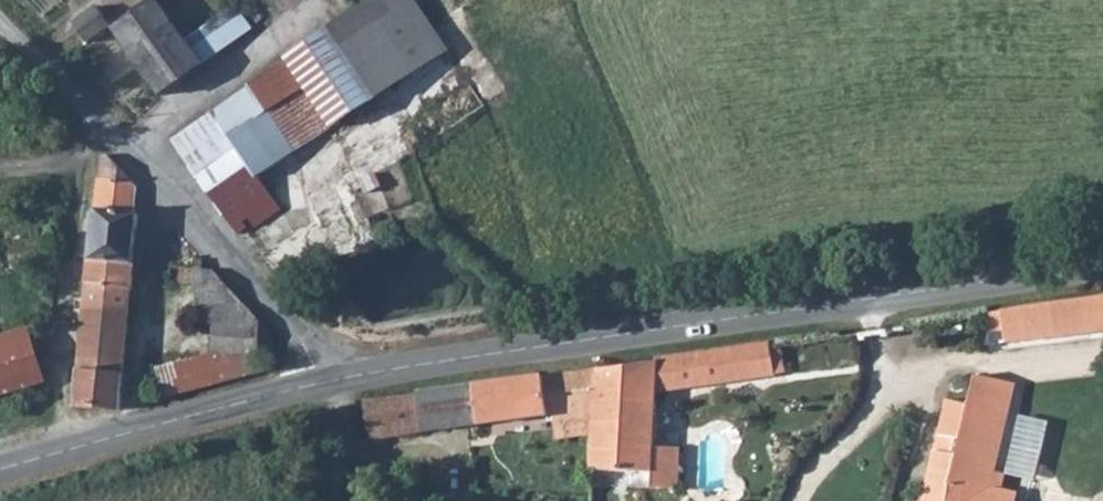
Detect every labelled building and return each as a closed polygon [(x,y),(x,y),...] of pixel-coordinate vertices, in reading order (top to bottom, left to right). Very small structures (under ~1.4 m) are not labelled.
[(125,23),(165,90),(207,65),(168,0),(162,0),(125,23)] [(369,5),(399,53),(412,45),(423,65),(448,49),(415,0),(376,0),(369,5)] [(103,1),(79,17),(92,35),(117,21),(103,1)] [(378,98),(421,69),(423,65),(412,45),(399,53),(369,5),(331,29),(378,98)] [(301,151),(378,98),(331,29),(286,58),(289,63),(255,86),(273,113),(301,151)] [(273,113),(255,86),(174,141),(231,224),(246,214),(255,225),(282,208),(261,177),(236,137),(273,113)] [(261,177),(301,151),(273,113),(236,137),(261,177)] [(134,189),(102,159),(96,200),(91,261),(130,264),(133,235),(134,189)] [(61,208),(43,213),(43,225),(59,224),(61,208)] [(184,269),(193,270),(194,260),(185,260),(184,269)] [(76,407),(119,409),(130,264),(91,261),(76,407)] [(272,334),(216,272),(193,270),(184,269),(166,268),(169,283),(187,284),(193,323),(207,323),(207,350),(256,352),(255,372),(267,369),(272,334)] [(1102,331),(1102,294),(985,311),(986,331),(1002,331),(1005,341),(1102,331)] [(40,386),(24,330),(0,338),(0,399),(40,386)] [(594,431),(592,465),(592,468),(649,473),(649,488),(679,490),(681,445),(655,445),(658,391),(773,375),(769,340),(654,355),(654,361),(598,368),(594,431)] [(156,400),(255,372),(256,352),(207,350),(147,369),(156,400)] [(557,438),(594,431),(598,368),(542,375),(545,415),(554,413),(557,438)] [(475,385),(483,423),(545,415),(542,375),(475,385)] [(989,471),(1011,386),(974,376),(966,405),(944,399),(918,499),(908,498),(908,500),(981,500),(989,471)] [(367,437),(483,423),(475,385),(361,400),(367,437)] [(989,471),(981,500),(993,500),(995,494),(1018,500),(1023,500),(1040,438),(1012,430),(1000,473),(989,471)]
